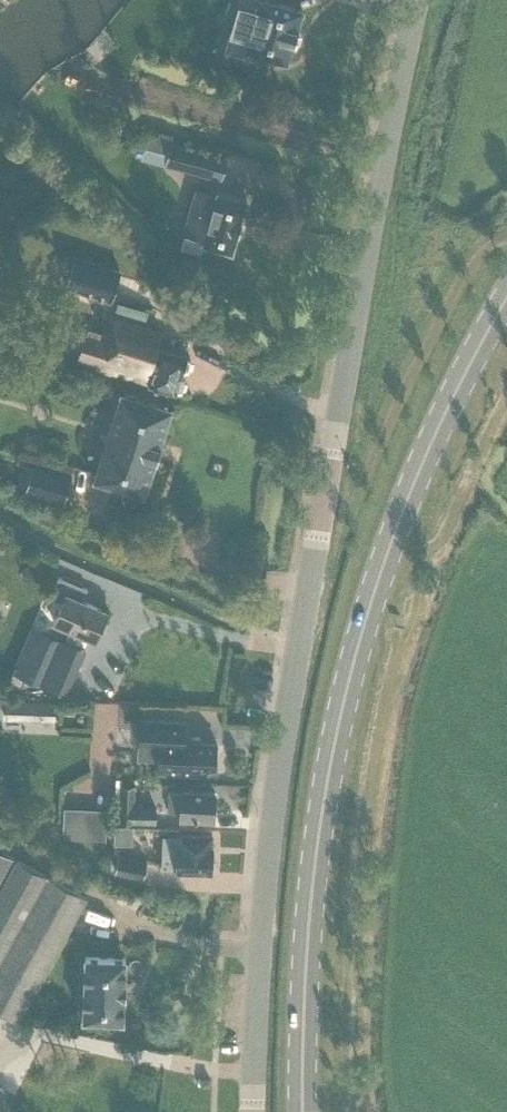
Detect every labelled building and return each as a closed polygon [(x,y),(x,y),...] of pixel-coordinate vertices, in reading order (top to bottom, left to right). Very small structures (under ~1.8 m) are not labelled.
[(227,48),(246,54),(247,50),(287,62),(293,43),(295,43),(299,30),(296,30),(302,10),(267,0),(242,0),(227,48)] [(172,135),(148,128),(140,157),(220,180),(227,156),(170,140),(172,135)] [(202,244),(232,253),(247,201),(217,192),(216,196),(195,190),(183,234),(185,234),(181,248),(200,253),(202,244)] [(111,301),(120,270),(74,255),(64,286),(111,301)] [(87,335),(79,359),(96,364),(95,366),(148,382),(148,384),(176,393),(177,390),(182,389),(184,381),(181,377),(183,370),(188,369),(191,361),(187,357),(187,356),(159,347),(156,345),(160,330),(111,314),(103,340),(87,335)] [(94,479),(144,494),(171,408),(120,392),(94,479)] [(70,475),(30,463),(30,466),(21,463),(16,481),(25,484),(23,491),(61,503),(70,475)] [(53,622),(94,640),(106,612),(82,601),(87,589),(59,577),(50,597),(62,602),(53,622)] [(45,679),(76,692),(94,650),(47,631),(27,680),(42,687),(45,679)] [(11,671),(7,680),(20,686),(24,676),(20,674),(11,671)] [(55,701),(4,699),(3,719),(54,721),(55,701)] [(137,718),(136,759),(158,760),(157,775),(199,777),(199,769),(216,769),(217,744),(205,744),(205,742),(183,741),(184,720),(137,718)] [(154,823),(155,806),(134,805),(134,786),(119,785),(117,821),(154,823)] [(180,818),(214,819),(215,793),(181,792),(169,792),(169,812),(180,812),(180,818)] [(69,807),(68,839),(79,840),(80,807),(78,807),(74,807),(69,807)] [(161,834),(160,867),(176,868),(176,872),(212,873),(213,847),(212,847),(212,835),(177,834),(177,835),(161,834)] [(15,859),(0,851),(0,1013),(18,1023),(86,897),(15,858),(15,859)] [(147,859),(118,853),(114,872),(143,877),(147,859)] [(122,1020),(123,995),(125,958),(122,958),(85,957),(83,1018),(120,1020),(122,1020)]
